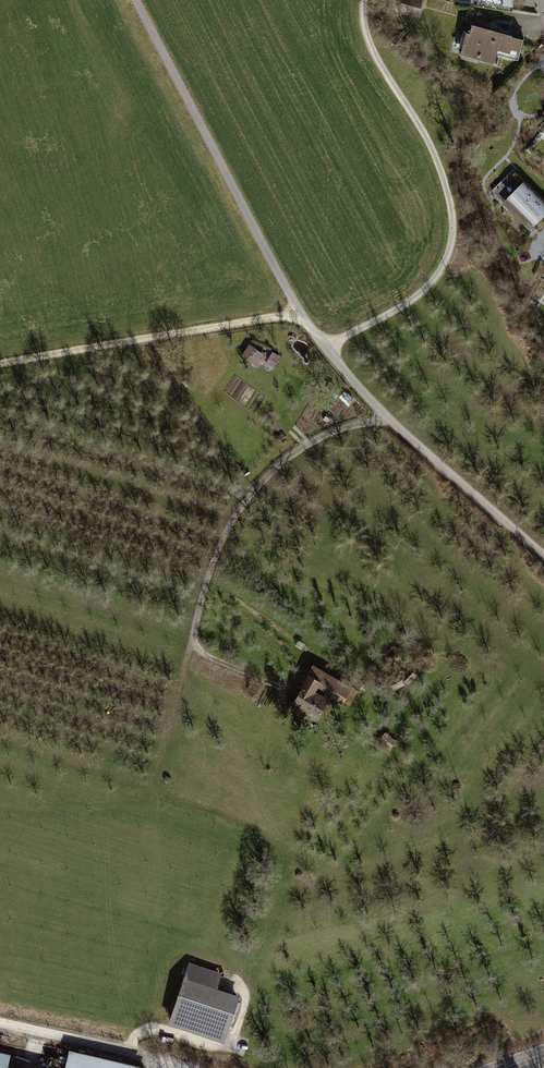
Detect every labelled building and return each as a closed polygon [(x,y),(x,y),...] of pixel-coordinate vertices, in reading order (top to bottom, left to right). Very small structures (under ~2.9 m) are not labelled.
[(423,0),(401,0),(398,13),(418,18),(423,0)] [(472,21),(469,33),(467,33),(460,55),(494,64),(497,55),(517,61),(524,36),(472,21)] [(519,173),(496,195),(530,229),(543,216),(543,197),(519,173)] [(244,355),(260,365),(267,353),(252,343),(244,355)] [(354,688),(314,665),(301,688),(297,686),(289,699),(294,702),(293,705),(319,720),(324,710),(330,700),(317,693),(318,691),(344,706),(345,704),(354,688)] [(406,669),(398,677),(400,682),(405,686),(415,676),(406,669)] [(387,681),(391,691),(402,686),(400,682),(398,677),(398,676),(387,681)] [(358,691),(354,688),(345,704),(349,706),(358,691)] [(239,994),(184,975),(169,1019),(224,1038),(239,994)] [(134,1065),(70,1051),(66,1067),(134,1067),(134,1065)]
